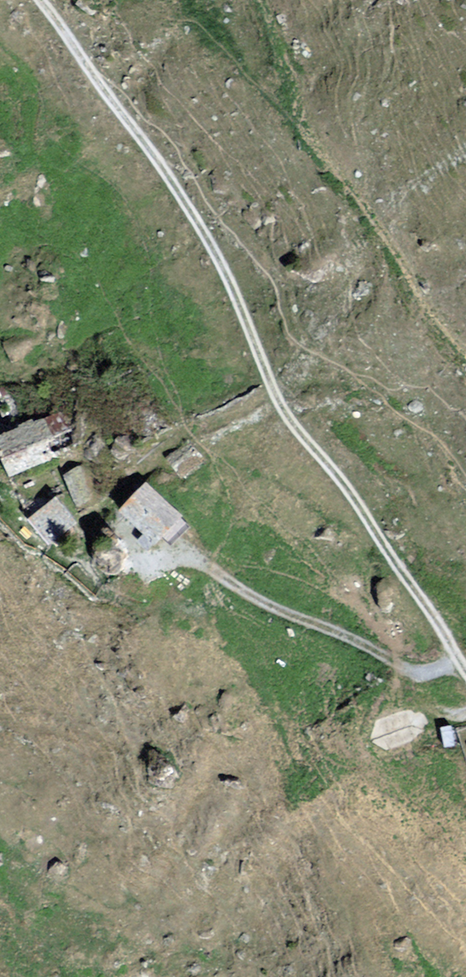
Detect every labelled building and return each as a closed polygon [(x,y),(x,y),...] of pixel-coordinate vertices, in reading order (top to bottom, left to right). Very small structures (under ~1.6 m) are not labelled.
[(0,393),(0,430),(17,421),(2,392),(0,393)] [(59,416),(0,440),(0,449),(11,475),(58,456),(50,436),(67,429),(61,415),(59,416)] [(179,517),(147,487),(123,512),(147,534),(141,541),(149,548),(179,517)] [(73,523),(55,501),(32,520),(50,542),(73,523)]
